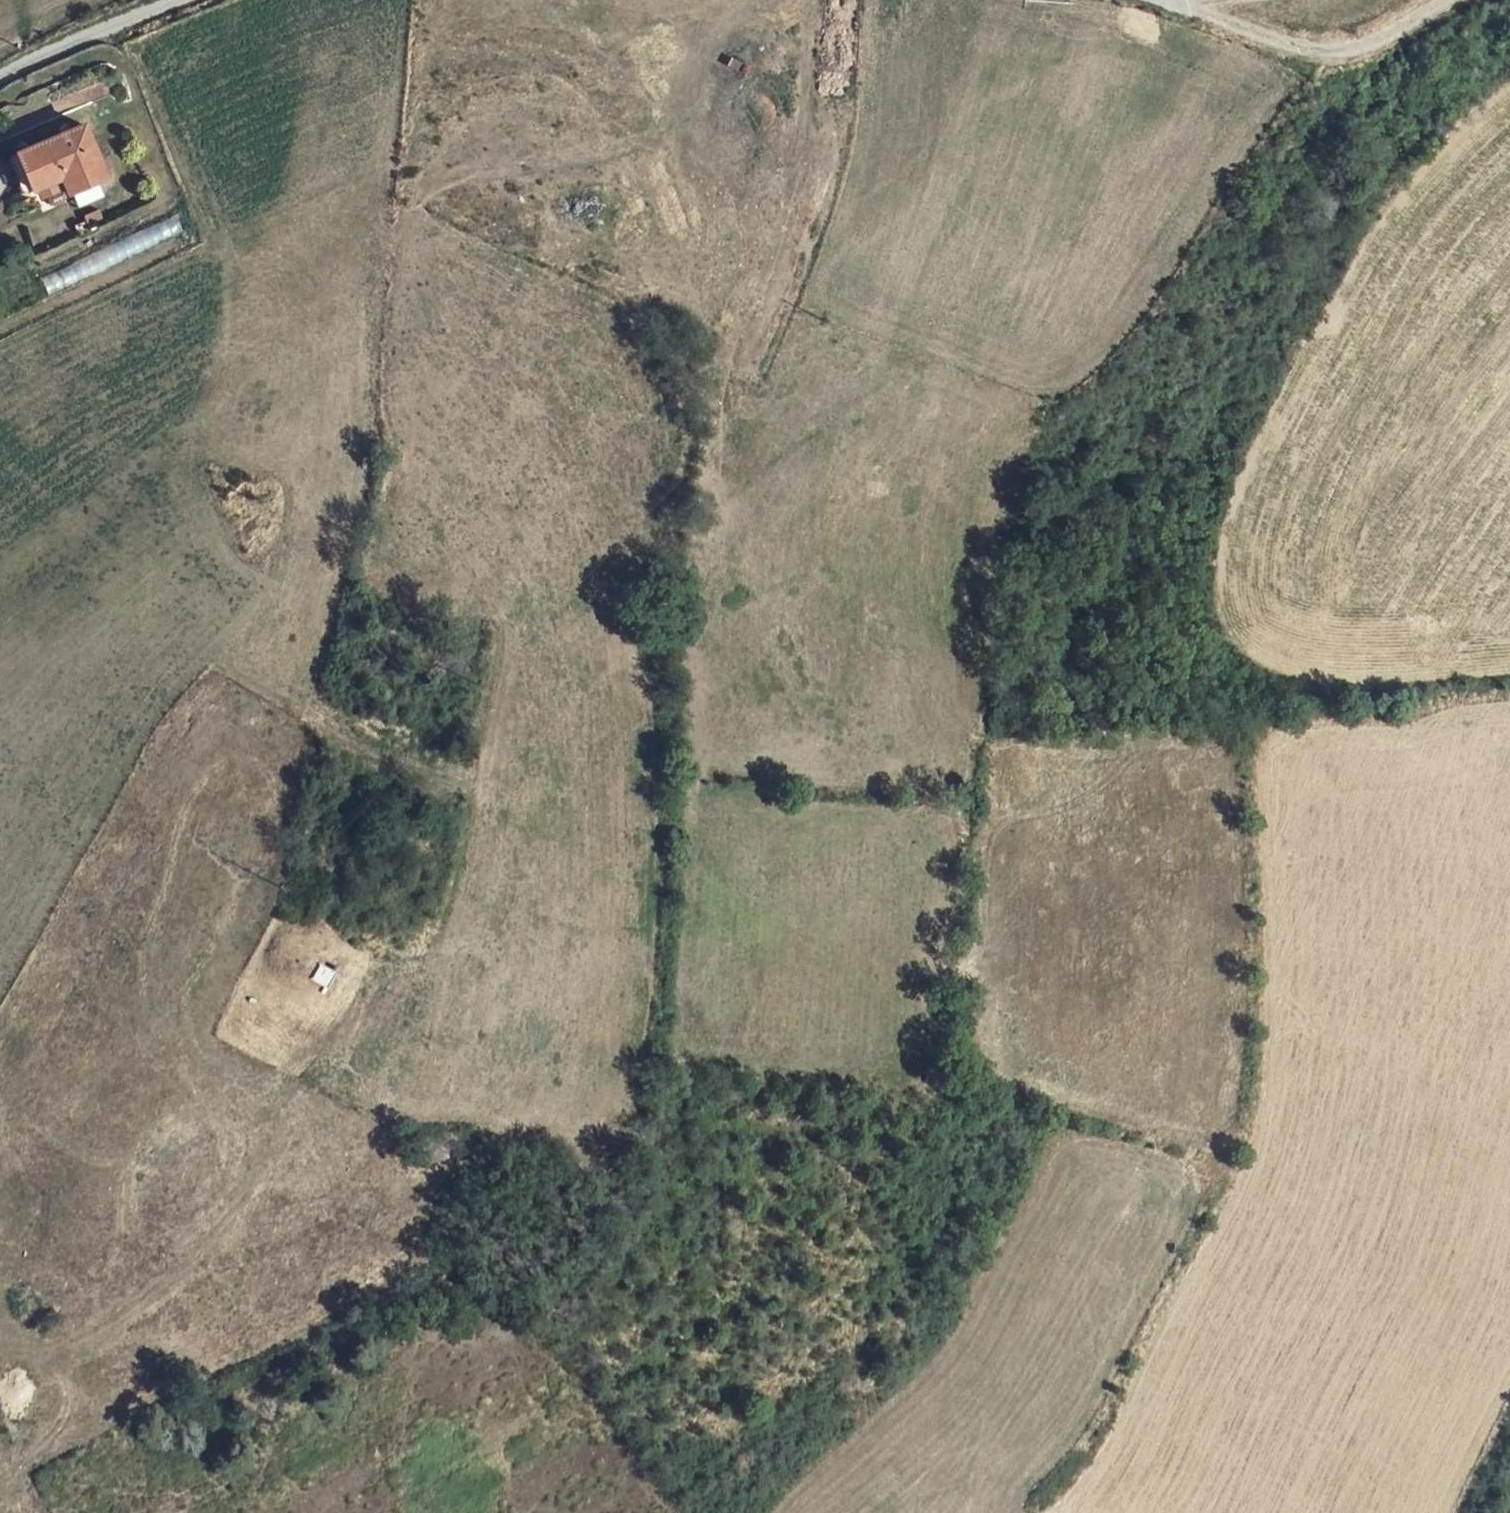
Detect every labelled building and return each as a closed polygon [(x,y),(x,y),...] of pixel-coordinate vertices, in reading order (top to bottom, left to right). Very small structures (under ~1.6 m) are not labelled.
[(81,123),(16,155),(33,190),(62,176),(70,192),(106,175),(81,123)] [(78,206),(103,196),(99,184),(73,194),(78,206)] [(334,974),(320,967),(312,982),(326,988),(334,974)]
